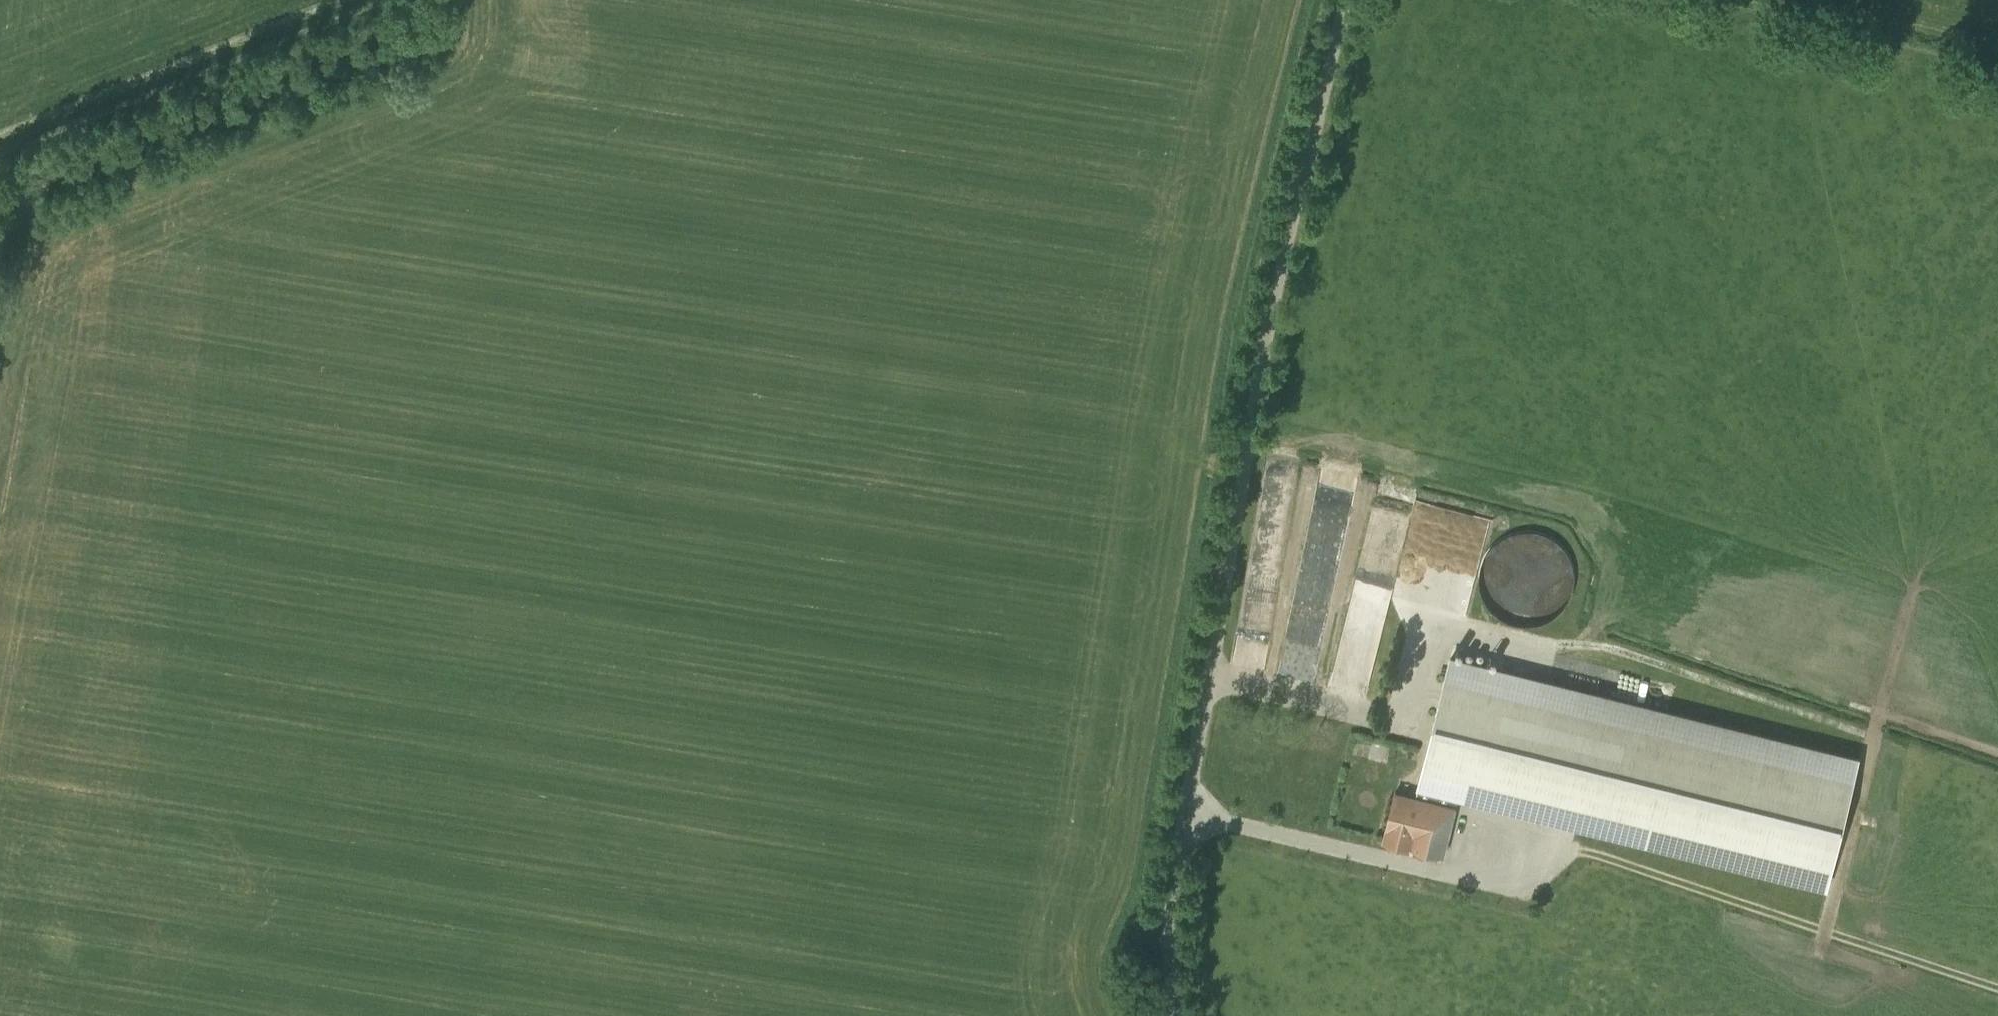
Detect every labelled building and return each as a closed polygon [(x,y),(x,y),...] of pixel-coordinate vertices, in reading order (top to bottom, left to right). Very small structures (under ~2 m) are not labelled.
[(1273,529),(1290,532),(1297,489),(1264,484),(1256,530),(1272,533),(1273,529)] [(1372,514),(1355,601),(1391,607),(1407,520),(1372,514)] [(1484,544),(1501,613),(1578,594),(1561,525),(1484,544)] [(1455,814),(1456,809),(1461,789),(1830,877),(1860,751),(1452,653),(1418,795),(1397,790),(1383,844),(1443,859),(1455,814)]
